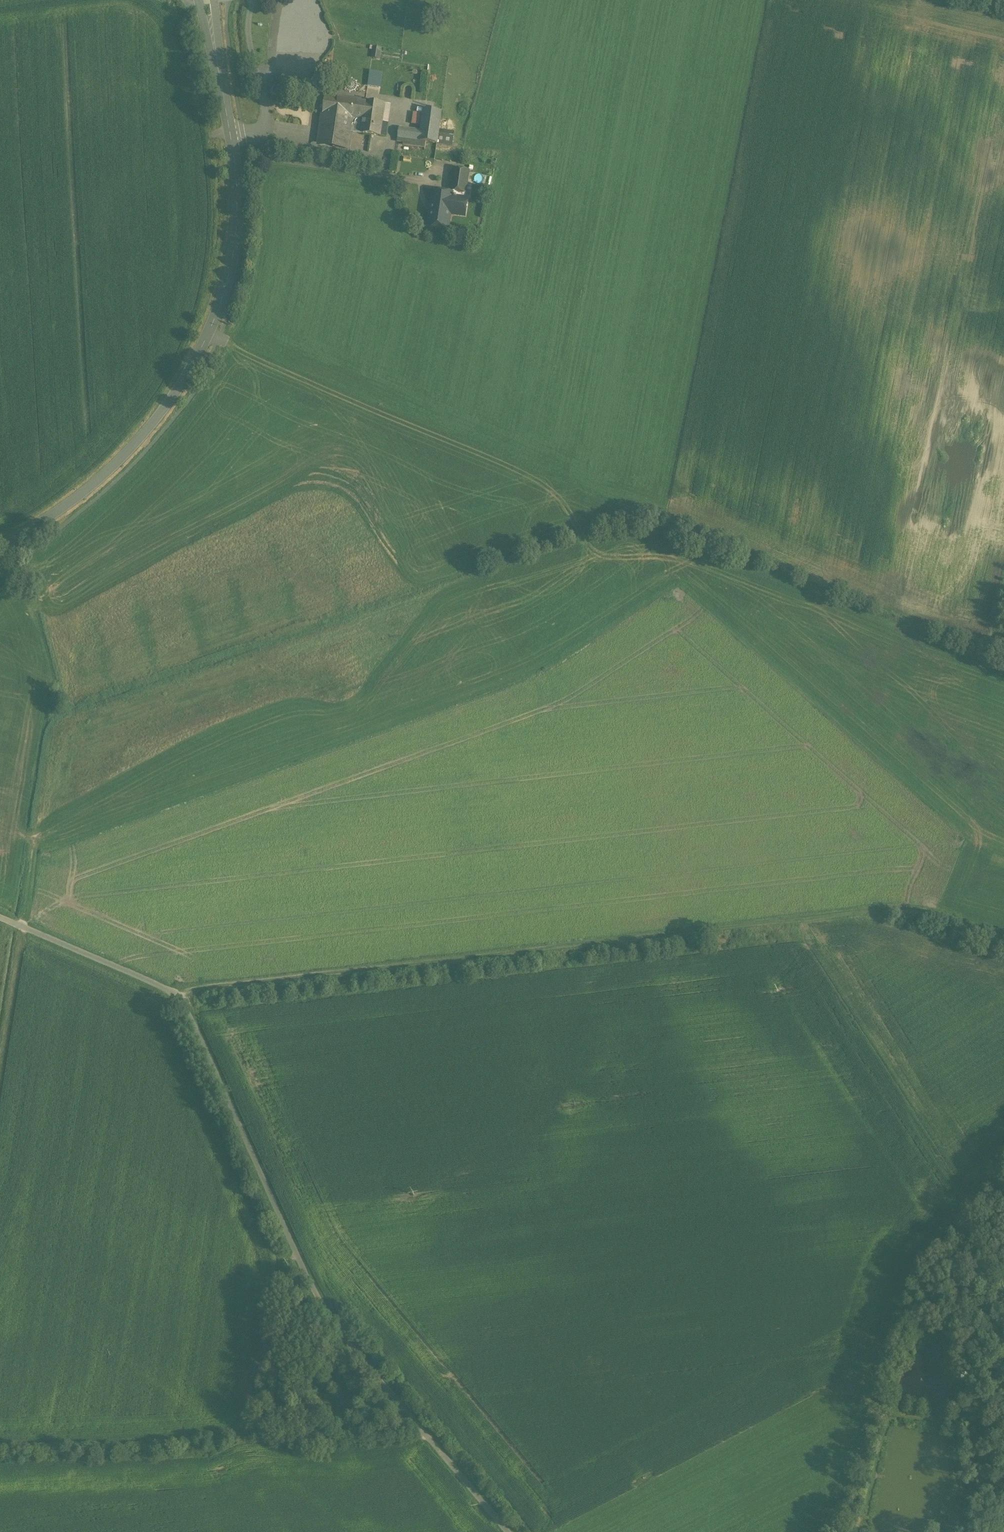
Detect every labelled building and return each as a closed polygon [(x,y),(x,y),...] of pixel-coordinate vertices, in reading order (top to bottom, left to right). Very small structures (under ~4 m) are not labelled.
[(371,56),(381,58),(383,47),(373,45),(371,56)] [(379,73),(371,72),(369,87),(377,88),(379,73)] [(326,96),(319,142),(333,144),(332,147),(348,149),(350,132),(361,134),(361,133),(380,136),(382,122),(384,104),(326,96)] [(442,112),(424,109),(421,131),(399,128),(397,141),(403,142),(404,139),(426,142),(452,146),(454,132),(446,131),(446,132),(439,131),(439,129),(441,119),(442,112)] [(382,122),(380,136),(386,137),(388,122),(382,122)] [(426,142),(404,139),(403,142),(403,145),(425,148),(426,142)] [(454,169),(452,181),(467,183),(469,171),(454,169)] [(452,181),(450,193),(453,193),(452,196),(465,198),(467,183),(452,181)] [(465,198),(452,196),(453,193),(450,193),(433,191),(428,226),(448,229),(450,213),(451,209),(465,211),(467,198),(465,198)]
